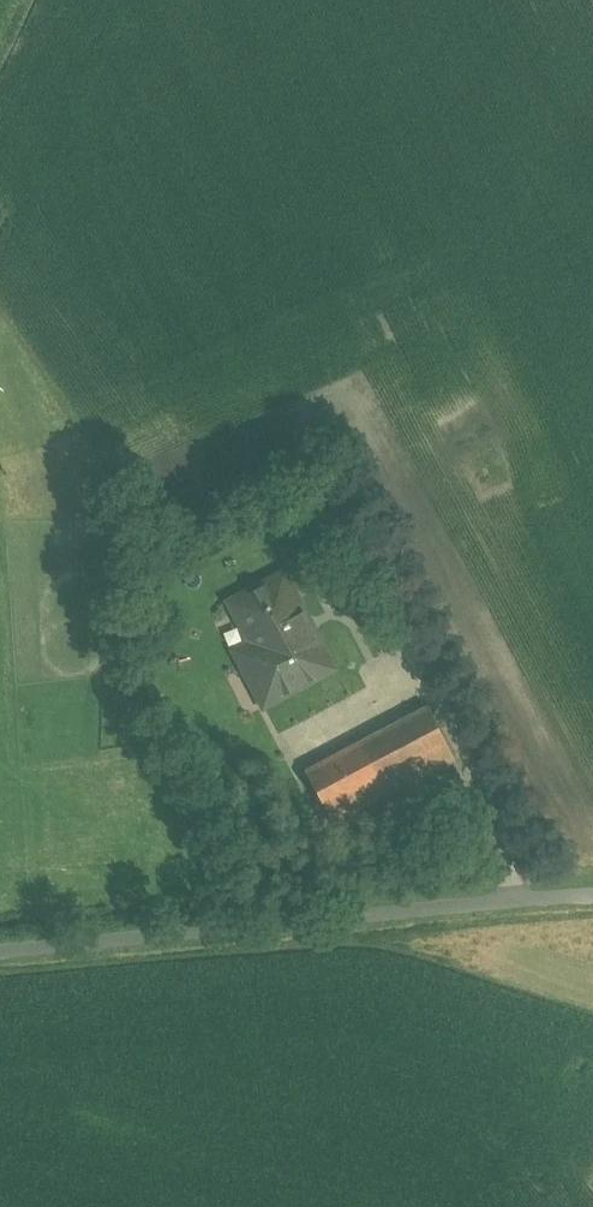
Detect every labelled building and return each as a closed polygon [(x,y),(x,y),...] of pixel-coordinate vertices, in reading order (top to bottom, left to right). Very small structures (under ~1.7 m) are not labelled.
[(331,668),(281,575),(230,603),(251,643),(234,652),(245,671),(246,670),(261,662),(266,671),(258,675),(270,698),(263,702),(262,703),(262,704),(279,695),(279,696),(331,668)] [(427,707),(304,771),(310,783),(332,823),(454,759),(427,707)]
